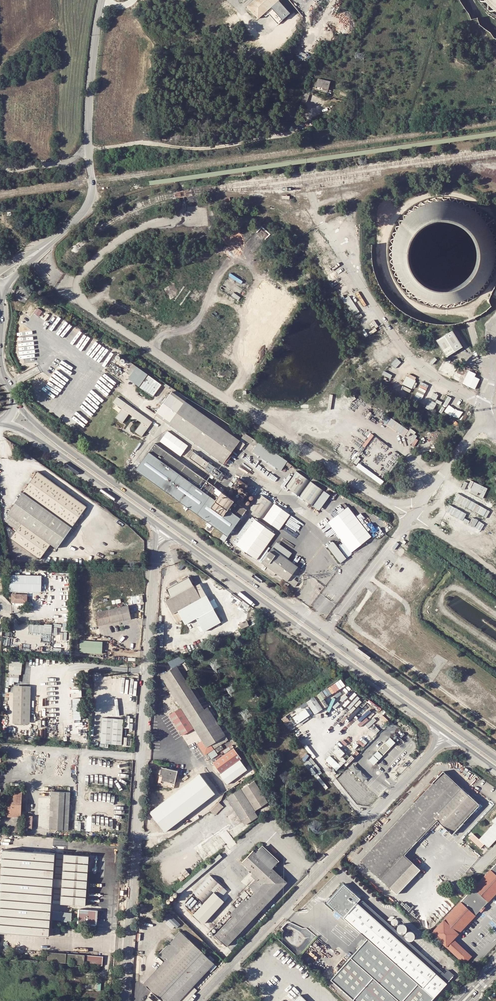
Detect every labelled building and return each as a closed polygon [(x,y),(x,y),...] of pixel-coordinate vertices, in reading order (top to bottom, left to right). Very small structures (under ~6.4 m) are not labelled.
[(249,6),(258,17),(277,0),(255,0),(249,6)] [(482,1),(488,8),(495,14),(495,0),(481,0),(482,1)] [(329,89),(331,81),(318,78),(316,86),(329,89)] [(426,201),(423,202),(420,203),(417,204),(414,206),(411,208),(409,210),(406,213),(404,215),(401,218),(399,220),(397,223),(396,226),(394,229),(393,232),(392,235),(391,239),(390,242),(389,245),(389,249),(389,252),(389,256),(389,259),(390,263),(391,266),(391,269),(393,272),(394,276),(395,279),(397,282),(399,284),(401,287),(403,290),(406,292),(408,294),(411,297),(414,299),(417,300),(420,302),(423,303),(426,305),(429,306),(433,306),(436,307),(439,307),(443,308),(446,308),(450,307),(453,307),(456,306),(460,305),(463,304),(466,303),(469,302),(472,300),(475,298),(478,296),(480,294),(483,292),(485,289),(488,287),(490,284),(491,281),(493,278),(495,275),(495,272),(495,233),(495,230),(493,227),(491,224),(489,221),(487,218),(485,215),(483,213),(480,211),(478,209),(475,207),(472,205),(469,203),(466,202),(463,201),(459,199),(456,199),(453,198),(449,198),(446,197),(442,197),(439,198),(436,198),(432,199),(429,200),(426,201)] [(351,295),(344,298),(351,315),(358,312),(351,295)] [(462,347),(452,331),(436,341),(446,357),(462,347)] [(444,360),(441,366),(443,367),(441,371),(443,372),(441,375),(450,379),(451,377),(454,378),(454,379),(471,388),(477,375),(459,365),(457,367),(444,360)] [(139,386),(148,374),(137,367),(128,379),(139,386)] [(387,385),(394,372),(386,368),(379,381),(387,385)] [(412,388),(417,377),(408,373),(403,383),(412,388)] [(153,396),(162,384),(149,375),(140,387),(153,396)] [(156,413),(223,463),(236,447),(241,451),(245,445),(240,441),(234,437),(172,391),(156,413)] [(142,437),(152,422),(117,397),(113,402),(122,409),(116,419),(122,423),(129,414),(133,416),(138,420),(142,423),(135,432),(142,437)] [(431,400),(427,407),(433,410),(436,403),(431,400)] [(448,405),(445,412),(460,418),(463,411),(448,405)] [(405,436),(409,430),(392,417),(387,423),(405,436)] [(168,430),(160,440),(180,455),(188,445),(168,430)] [(242,436),(248,442),(252,438),(246,432),(242,436)] [(136,469),(201,517),(228,536),(247,510),(215,487),(218,484),(215,482),(215,481),(212,485),(155,443),(136,469)] [(187,456),(217,478),(218,479),(222,473),(220,471),(194,451),(191,455),(189,454),(187,456)] [(5,521),(17,530),(11,538),(40,559),(51,544),(57,548),(72,527),(87,506),(38,471),(8,513),(10,514),(5,521)] [(284,486),(298,496),(309,481),(296,471),(284,486)] [(312,507),(324,492),(310,482),(299,497),(312,507)] [(275,528),(286,513),(273,503),(262,518),(275,528)] [(339,561),(372,537),(349,505),(327,521),(329,523),(323,527),(327,533),(333,528),(341,539),(335,543),(333,540),(327,545),(339,561)] [(275,534),(254,519),(235,545),(257,560),(275,534)] [(294,579),(301,569),(272,548),(261,563),(294,587),(298,582),(297,581),(294,579)] [(12,563),(25,563),(25,550),(12,550),(12,563)] [(9,574),(9,591),(41,591),(41,574),(9,574)] [(166,589),(171,598),(168,599),(166,600),(173,614),(174,613),(178,611),(201,598),(194,587),(188,576),(166,589)] [(183,619),(186,624),(197,618),(201,625),(204,631),(221,622),(213,609),(200,584),(194,587),(201,598),(178,611),(180,614),(183,619)] [(27,594),(11,594),(11,603),(27,603),(27,594)] [(128,605),(97,612),(100,625),(131,618),(128,605)] [(201,625),(197,618),(186,624),(190,631),(201,625)] [(247,620),(237,625),(239,629),(249,625),(247,620)] [(29,624),(29,633),(52,632),(52,623),(29,624)] [(103,642),(81,640),(80,653),(102,654),(103,642)] [(179,648),(181,654),(195,647),(193,642),(181,647),(179,648)] [(180,654),(178,650),(169,654),(171,658),(180,654)] [(9,658),(9,674),(11,674),(11,681),(19,681),(19,674),(22,674),(22,658),(9,658)] [(202,741),(198,743),(205,754),(228,739),(220,726),(213,716),(216,714),(212,707),(209,709),(185,672),(190,669),(184,661),(161,675),(189,719),(188,720),(180,708),(170,715),(183,736),(193,729),(189,722),(190,721),(202,741)] [(15,685),(13,722),(30,723),(32,686),(15,685)] [(314,695),(305,701),(314,713),(322,707),(314,695)] [(73,719),(81,718),(80,698),(72,699),(73,719)] [(300,708),(288,716),(292,723),(304,714),(300,708)] [(122,744),(123,719),(106,717),(102,717),(101,743),(122,744)] [(388,737),(384,742),(389,747),(394,742),(388,737)] [(195,769),(201,771),(237,745),(232,742),(195,769)] [(384,742),(376,750),(376,751),(381,756),(389,747),(384,742)] [(346,760),(343,757),(346,753),(338,746),(325,758),(336,770),(346,760)] [(241,759),(233,748),(213,763),(221,774),(241,759)] [(372,765),(381,756),(376,751),(367,760),(372,765)] [(367,777),(352,763),(347,768),(362,783),(367,777)] [(161,780),(175,783),(178,770),(162,767),(160,774),(163,775),(161,780)] [(404,854),(425,831),(423,828),(435,816),(437,818),(452,832),(478,804),(444,772),(415,802),(417,805),(382,842),(379,840),(361,860),(396,894),(420,870),(404,854)] [(188,775),(177,782),(180,786),(191,778),(188,775)] [(192,780),(187,784),(190,790),(196,786),(192,780)] [(213,780),(208,783),(216,795),(220,792),(217,787),(215,784),(213,780)] [(218,798),(216,795),(208,783),(206,781),(168,806),(179,823),(218,798)] [(255,781),(228,798),(246,826),(258,817),(255,811),(269,802),(255,781)] [(9,800),(8,816),(21,816),(22,791),(13,791),(12,800),(9,800)] [(51,804),(64,805),(63,830),(68,830),(71,792),(52,791),(51,804)] [(219,802),(211,811),(215,815),(224,807),(219,802)] [(382,842),(417,805),(415,802),(379,840),(382,842)] [(49,829),(63,830),(64,805),(51,804),(49,829)] [(435,816),(423,828),(425,831),(437,818),(435,816)] [(492,821),(494,822),(495,824),(493,826),(492,825),(479,839),(473,833),(469,838),(480,848),(485,844),(489,847),(495,839),(495,816),(492,821)] [(278,822),(285,830),(287,828),(281,820),(278,822)] [(272,868),(279,862),(262,846),(256,852),(253,850),(243,862),(254,872),(259,877),(257,880),(256,879),(249,886),(255,892),(247,901),(233,915),(215,934),(227,946),(287,882),(272,868)] [(53,878),(55,853),(2,849),(0,884),(0,932),(49,935),(53,886),(53,878)] [(55,878),(63,879),(64,854),(57,853),(55,878)] [(63,879),(62,887),(61,899),(61,903),(86,905),(89,855),(64,853),(64,854),(63,879)] [(431,931),(465,963),(472,956),(453,938),(480,910),(484,905),(495,893),(495,863),(431,931)] [(204,901),(214,891),(217,894),(224,887),(210,875),(194,892),(204,901)] [(53,886),(54,886),(62,887),(63,879),(55,878),(53,878),(53,886)] [(344,883),(326,903),(367,939),(434,997),(454,975),(448,969),(444,973),(433,963),(436,960),(432,956),(429,959),(344,883)] [(61,899),(62,887),(54,886),(54,899),(61,899)] [(217,894),(214,891),(204,901),(202,903),(193,913),(193,914),(204,924),(225,901),(217,894)] [(243,899),(244,900),(245,899),(249,894),(245,891),(240,896),(243,899)] [(245,899),(244,900),(243,899),(230,913),(233,915),(247,901),(245,899)] [(80,909),(79,922),(96,924),(97,910),(80,909)] [(72,912),(53,911),(53,919),(71,920),(72,912)] [(174,929),(180,922),(169,912),(165,916),(169,919),(166,922),(174,929)] [(407,931),(407,929),(407,928),(407,926),(406,925),(404,925),(403,924),(402,924),(400,925),(399,926),(398,927),(398,929),(399,930),(399,932),(401,933),(402,933),(403,933),(405,933),(406,932),(407,931)] [(143,983),(146,986),(190,940),(181,931),(159,955),(165,960),(143,983)] [(414,937),(415,936),(415,934),(414,933),(413,932),(412,931),(410,931),(409,931),(408,932),(407,933),(406,934),(406,935),(406,937),(407,938),(408,939),(409,940),(411,940),(412,939),(413,938),(414,937)] [(367,939),(351,957),(400,1000),(431,1000),(434,997),(367,939)] [(193,986),(209,969),(214,963),(215,963),(190,940),(146,986),(159,999),(157,1000),(179,1000),(193,986)] [(322,947),(315,941),(308,950),(314,956),(322,947)] [(102,965),(103,956),(100,955),(99,955),(89,955),(49,951),(48,951),(48,961),(102,965)] [(351,957),(330,980),(354,1000),(400,1000),(351,957)] [(198,990),(193,986),(179,1000),(187,1000),(198,990)] [(233,998),(236,1000),(243,1000),(247,996),(241,990),(233,998)]
